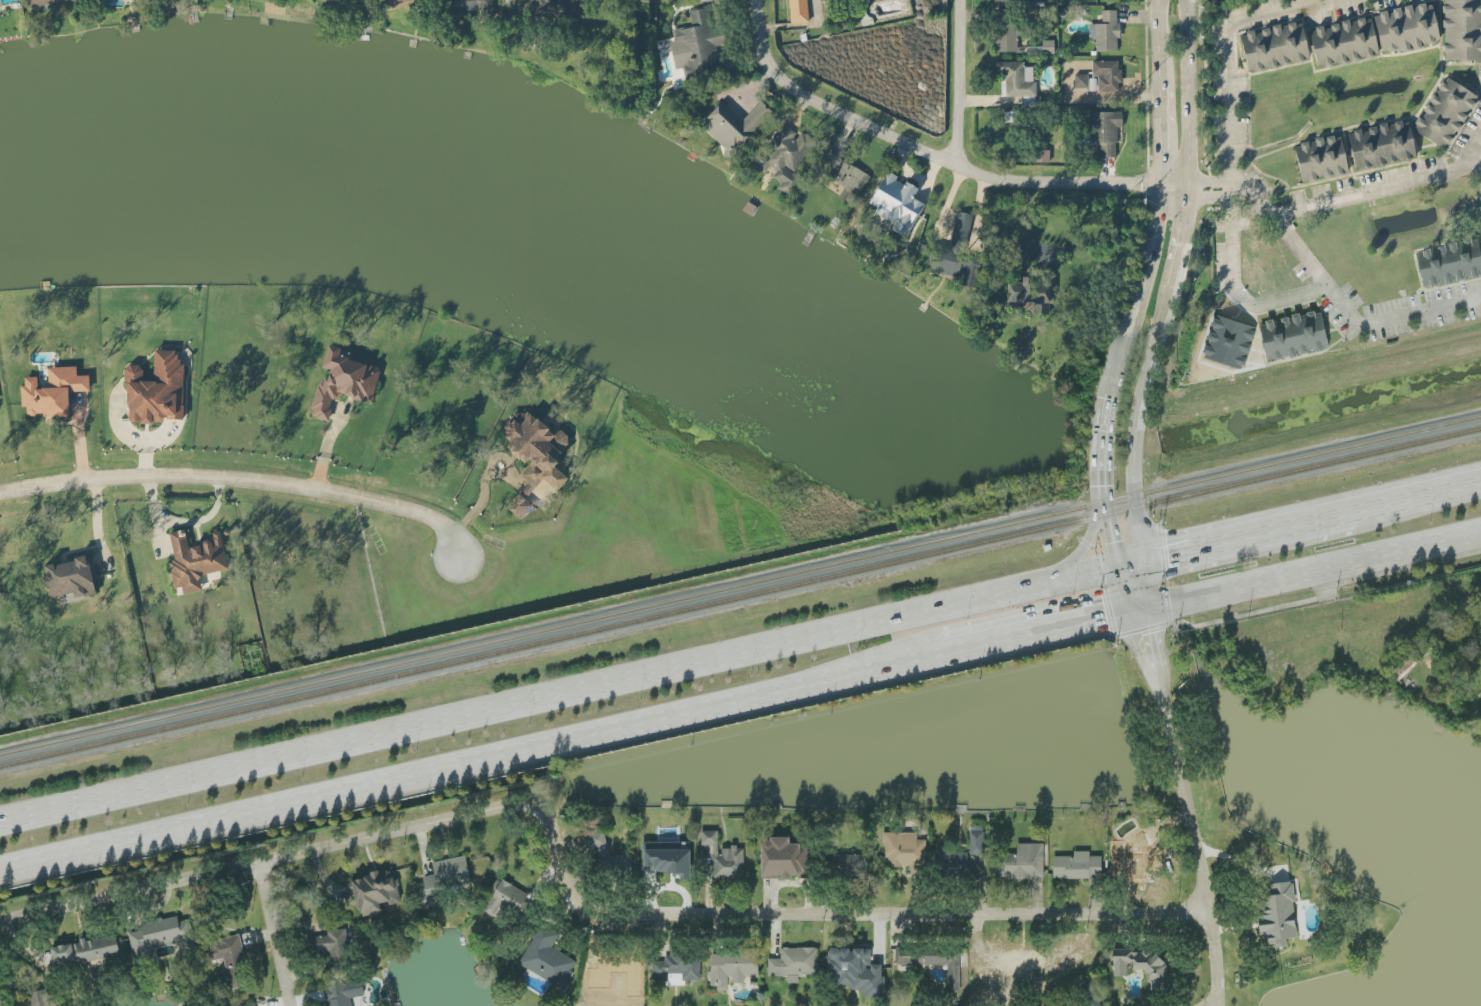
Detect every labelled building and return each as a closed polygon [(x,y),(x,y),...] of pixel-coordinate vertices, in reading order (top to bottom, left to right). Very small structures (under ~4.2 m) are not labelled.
[(493,0),(447,0),(448,11),(493,10),(493,0)] [(572,25),(593,25),(594,0),(532,0),(532,16),(572,16),(572,25)] [(808,21),(807,0),(788,0),(790,22),(808,21)] [(1443,59),(1480,59),(1480,0),(1443,0),(1443,59)] [(1379,51),(1438,42),(1432,2),(1373,11),(1379,51)] [(710,5),(688,7),(691,26),(673,28),(674,39),(669,40),(673,67),(683,66),(684,77),(718,73),(710,5)] [(1015,17),(1009,17),(1009,8),(993,8),(994,51),(1016,50),(1015,17)] [(1087,22),(1088,36),(1095,36),(1095,50),(1118,49),(1117,8),(1101,9),(1101,22),(1087,22)] [(1377,52),(1369,14),(1308,28),(1316,66),(1377,52)] [(1246,70),(1308,58),(1301,20),(1239,32),(1246,70)] [(1041,52),(1054,52),(1053,39),(1041,39),(1041,52)] [(1091,59),(1091,75),(1097,75),(1097,90),(1119,90),(1119,59),(1091,59)] [(1033,65),(1023,65),(1023,60),(995,60),(995,71),(1001,71),(1001,95),(1023,95),(1023,103),(1033,103),(1033,65)] [(1073,86),(1087,87),(1087,73),(1074,73),(1073,86)] [(1412,130),(1447,148),(1476,93),(1442,75),(1412,130)] [(731,153),(773,113),(760,100),(740,119),(722,100),(700,121),(731,153)] [(1090,111),(1090,142),(1098,141),(1099,156),(1115,156),(1115,126),(1121,126),(1121,110),(1090,111)] [(1354,169),(1416,157),(1408,118),(1346,131),(1354,169)] [(792,171),(813,139),(799,129),(797,133),(781,122),(762,151),(758,148),(750,161),(764,171),(768,165),(776,169),(772,175),(781,181),(777,186),(788,193),(799,176),(792,171)] [(1300,180),(1347,172),(1341,134),(1293,142),(1300,180)] [(840,157),(843,152),(827,144),(814,168),(846,186),(840,197),(853,203),(869,173),(840,157)] [(1048,161),(1048,149),(1032,148),(1032,161),(1048,161)] [(905,236),(923,202),(912,196),(917,187),(905,180),(905,181),(885,171),(869,202),(876,206),(873,212),(894,222),(890,228),(905,236)] [(972,213),(956,210),(949,244),(924,238),(921,253),(931,255),(928,270),(961,277),(960,284),(975,287),(981,256),(963,252),(972,213)] [(1480,277),(1480,246),(1479,238),(1417,250),(1425,288),(1480,277)] [(1053,269),(1038,269),(1037,276),(1021,275),(1021,281),(1007,280),(1006,299),(1032,300),(1031,312),(1048,313),(1049,304),(1052,304),(1053,269)] [(1268,361),(1331,350),(1324,312),(1261,324),(1268,361)] [(1244,371),(1256,328),(1216,316),(1204,359),(1244,371)] [(371,401),(380,367),(348,358),(350,350),(327,344),(321,365),(324,366),(311,416),(327,420),(334,392),(371,401)] [(125,419),(182,421),(184,357),(174,357),(174,349),(154,348),(153,380),(141,379),(142,364),(127,364),(125,419)] [(69,414),(68,390),(89,390),(88,373),(76,374),(75,365),(47,366),(48,386),(37,387),(36,375),(21,376),(22,406),(25,405),(26,413),(42,412),(42,415),(69,414)] [(568,436),(561,430),(548,427),(531,414),(513,410),(511,415),(503,426),(507,429),(502,435),(509,440),(504,447),(516,456),(530,460),(520,473),(528,480),(507,507),(521,518),(524,519),(535,504),(544,506),(547,509),(554,500),(554,498),(551,495),(566,477),(559,472),(566,463),(556,456),(566,444),(568,436)] [(227,568),(220,529),(210,531),(211,540),(187,545),(184,528),(168,531),(174,559),(168,560),(173,587),(181,586),(182,592),(201,589),(198,573),(227,568)] [(44,564),(50,597),(74,593),(75,596),(97,592),(89,554),(44,564)] [(720,831),(702,832),(702,847),(713,846),(713,881),(745,880),(745,849),(720,849),(720,831)] [(918,833),(886,833),(886,868),(912,868),(912,875),(927,875),(926,840),(918,841),(918,833)] [(985,833),(971,833),(970,852),(937,852),(937,877),(976,877),(976,856),(985,856),(985,833)] [(763,879),(806,879),(806,845),(791,844),(791,839),(763,839),(763,879)] [(692,844),(645,843),(645,872),(681,873),(681,880),(691,880),(692,844)] [(1045,879),(1045,844),(1018,844),(1018,854),(995,854),(995,879),(1045,879)] [(1055,857),(1055,879),(1095,879),(1095,870),(1100,870),(1100,859),(1091,859),(1091,852),(1075,852),(1075,857),(1055,857)] [(868,855),(823,855),(824,876),(868,875),(868,855)] [(446,906),(443,888),(472,884),(467,857),(433,862),(436,876),(424,877),(426,889),(419,890),(422,910),(446,906)] [(401,903),(397,872),(356,877),(361,920),(384,917),(382,906),(401,903)] [(530,897),(502,879),(482,910),(495,918),(501,907),(517,917),(530,897)] [(1299,938),(1293,883),(1266,885),(1270,915),(1260,916),(1262,937),(1267,936),(1268,948),(1288,946),(1287,940),(1299,938)] [(130,934),(136,966),(153,962),(150,947),(182,941),(184,955),(197,953),(191,920),(180,923),(179,918),(142,925),(143,931),(130,934)] [(519,965),(564,990),(579,963),(552,948),(558,936),(541,926),(519,965)] [(311,953),(331,953),(332,975),(348,974),(346,930),(328,931),(328,937),(310,938),(311,953)] [(53,948),(57,969),(121,956),(117,935),(53,948)] [(231,990),(250,986),(240,935),(208,942),(212,962),(225,959),(231,990)] [(897,966),(949,965),(949,993),(962,993),(962,947),(897,948),(897,966)] [(769,959),(769,977),(788,977),(788,983),(799,984),(799,976),(819,976),(819,949),(782,948),(781,960),(769,959)] [(872,950),(831,949),(830,984),(853,985),(853,995),(885,996),(885,965),(872,965),(872,950)] [(760,977),(760,951),(712,952),(712,991),(730,991),(730,984),(745,984),(745,977),(760,977)] [(1115,977),(1128,977),(1128,970),(1148,970),(1148,989),(1166,989),(1166,952),(1115,952),(1115,977)] [(701,981),(701,955),(672,955),(672,961),(653,961),(653,981),(670,981),(670,975),(684,975),(684,981),(701,981)] [(352,999),(365,997),(362,980),(324,987),(327,1005),(353,1005),(352,999)] [(49,991),(30,994),(31,1005),(52,1005),(49,991)]
